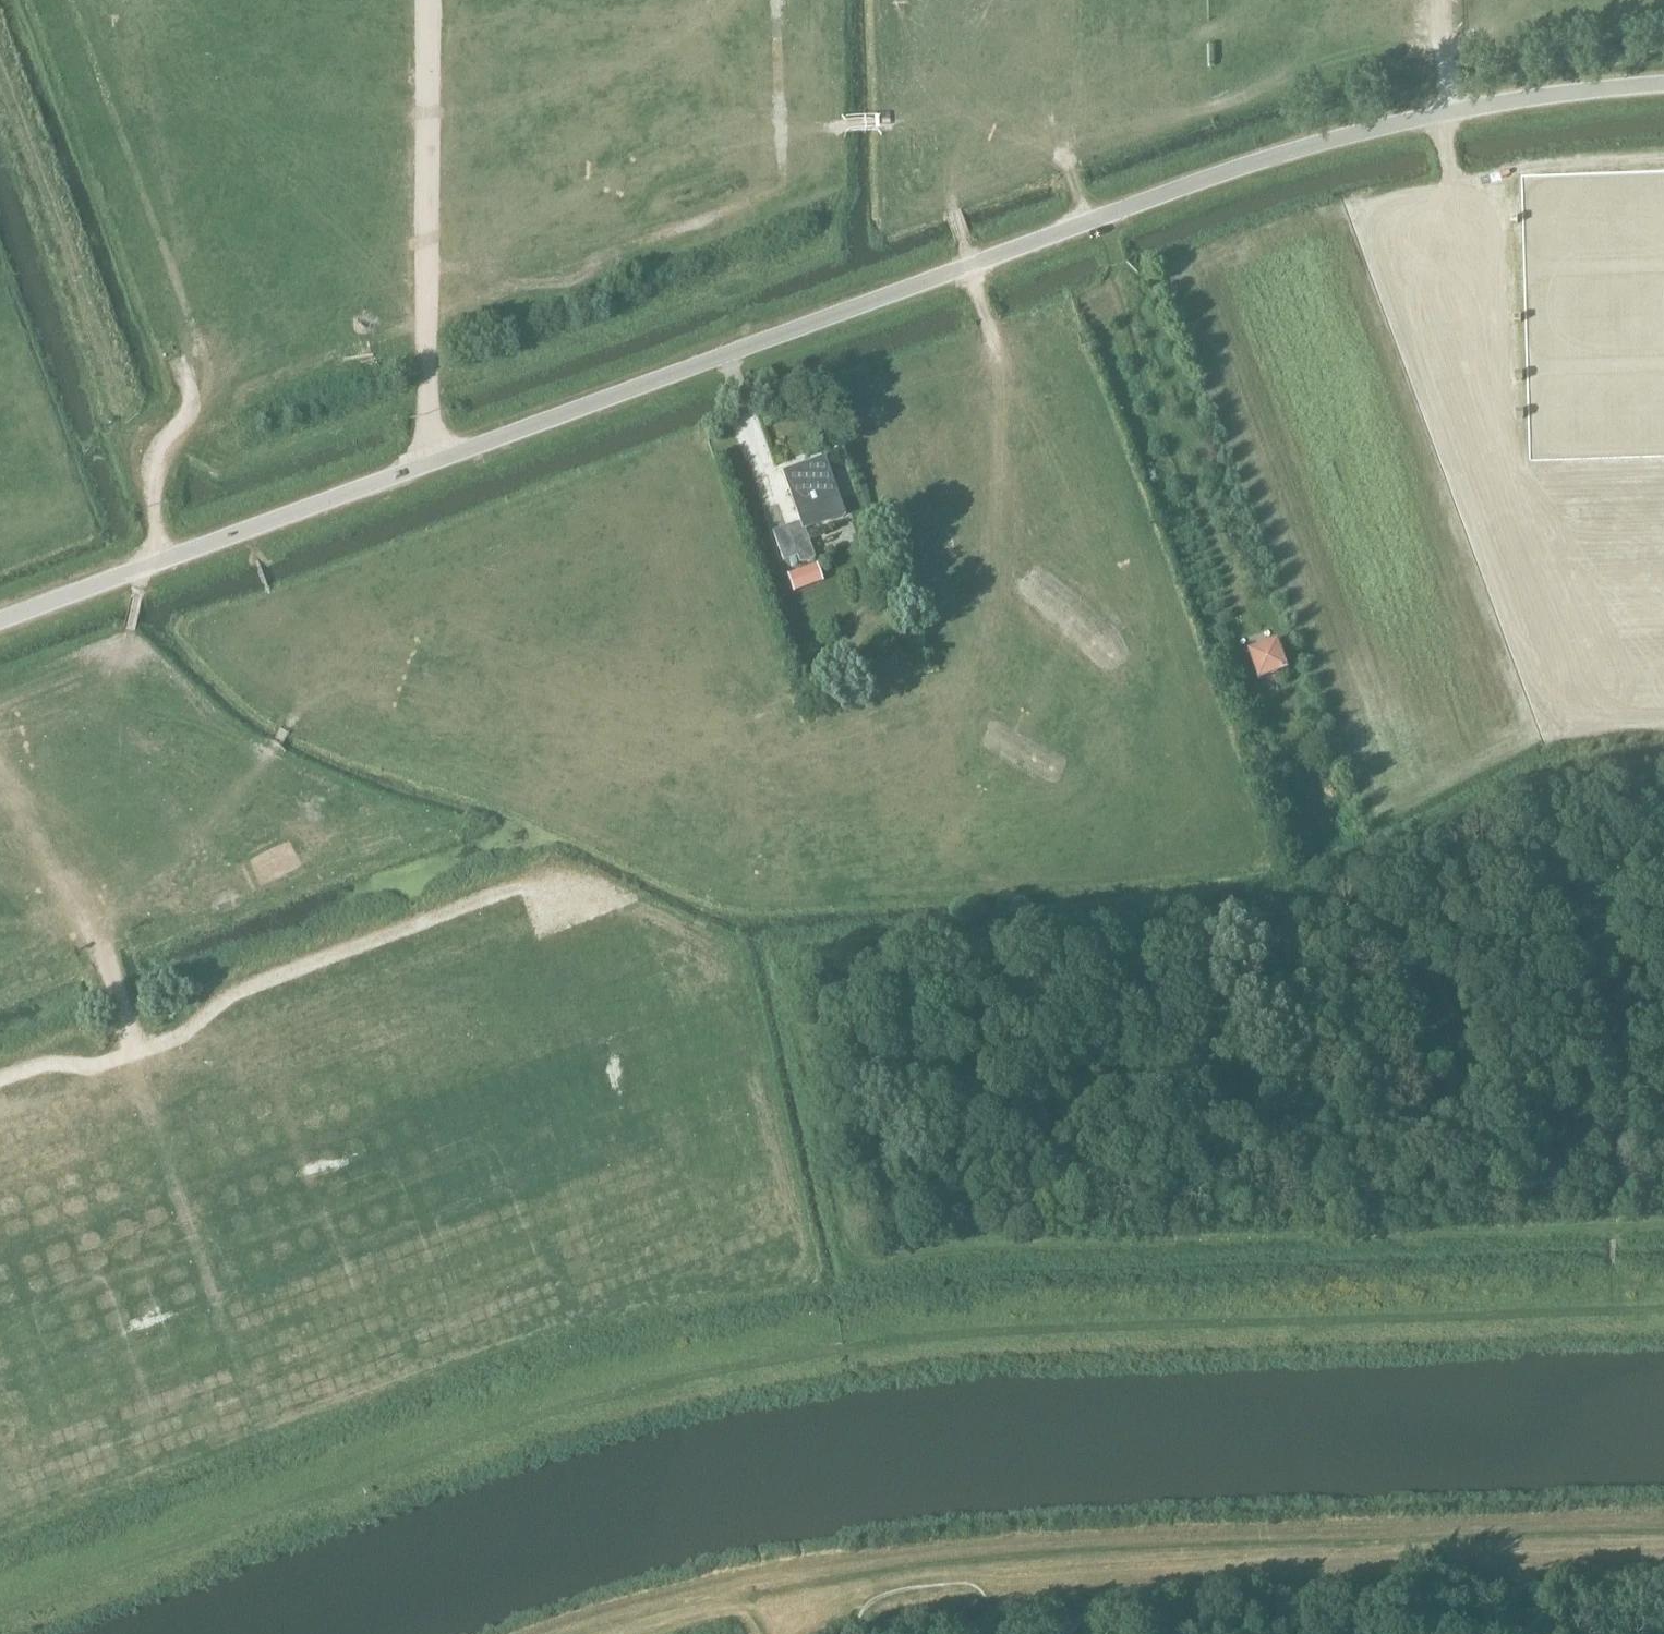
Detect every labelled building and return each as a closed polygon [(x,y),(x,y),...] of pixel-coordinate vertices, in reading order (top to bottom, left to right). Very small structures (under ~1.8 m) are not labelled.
[(814,559),(804,530),(846,515),(824,458),(784,472),(802,522),(773,533),(783,561),(798,556),(801,564),(814,559)] [(789,576),(794,592),(823,582),(817,566),(789,576)] [(1260,684),(1290,674),(1279,643),(1249,654),(1260,684)]
